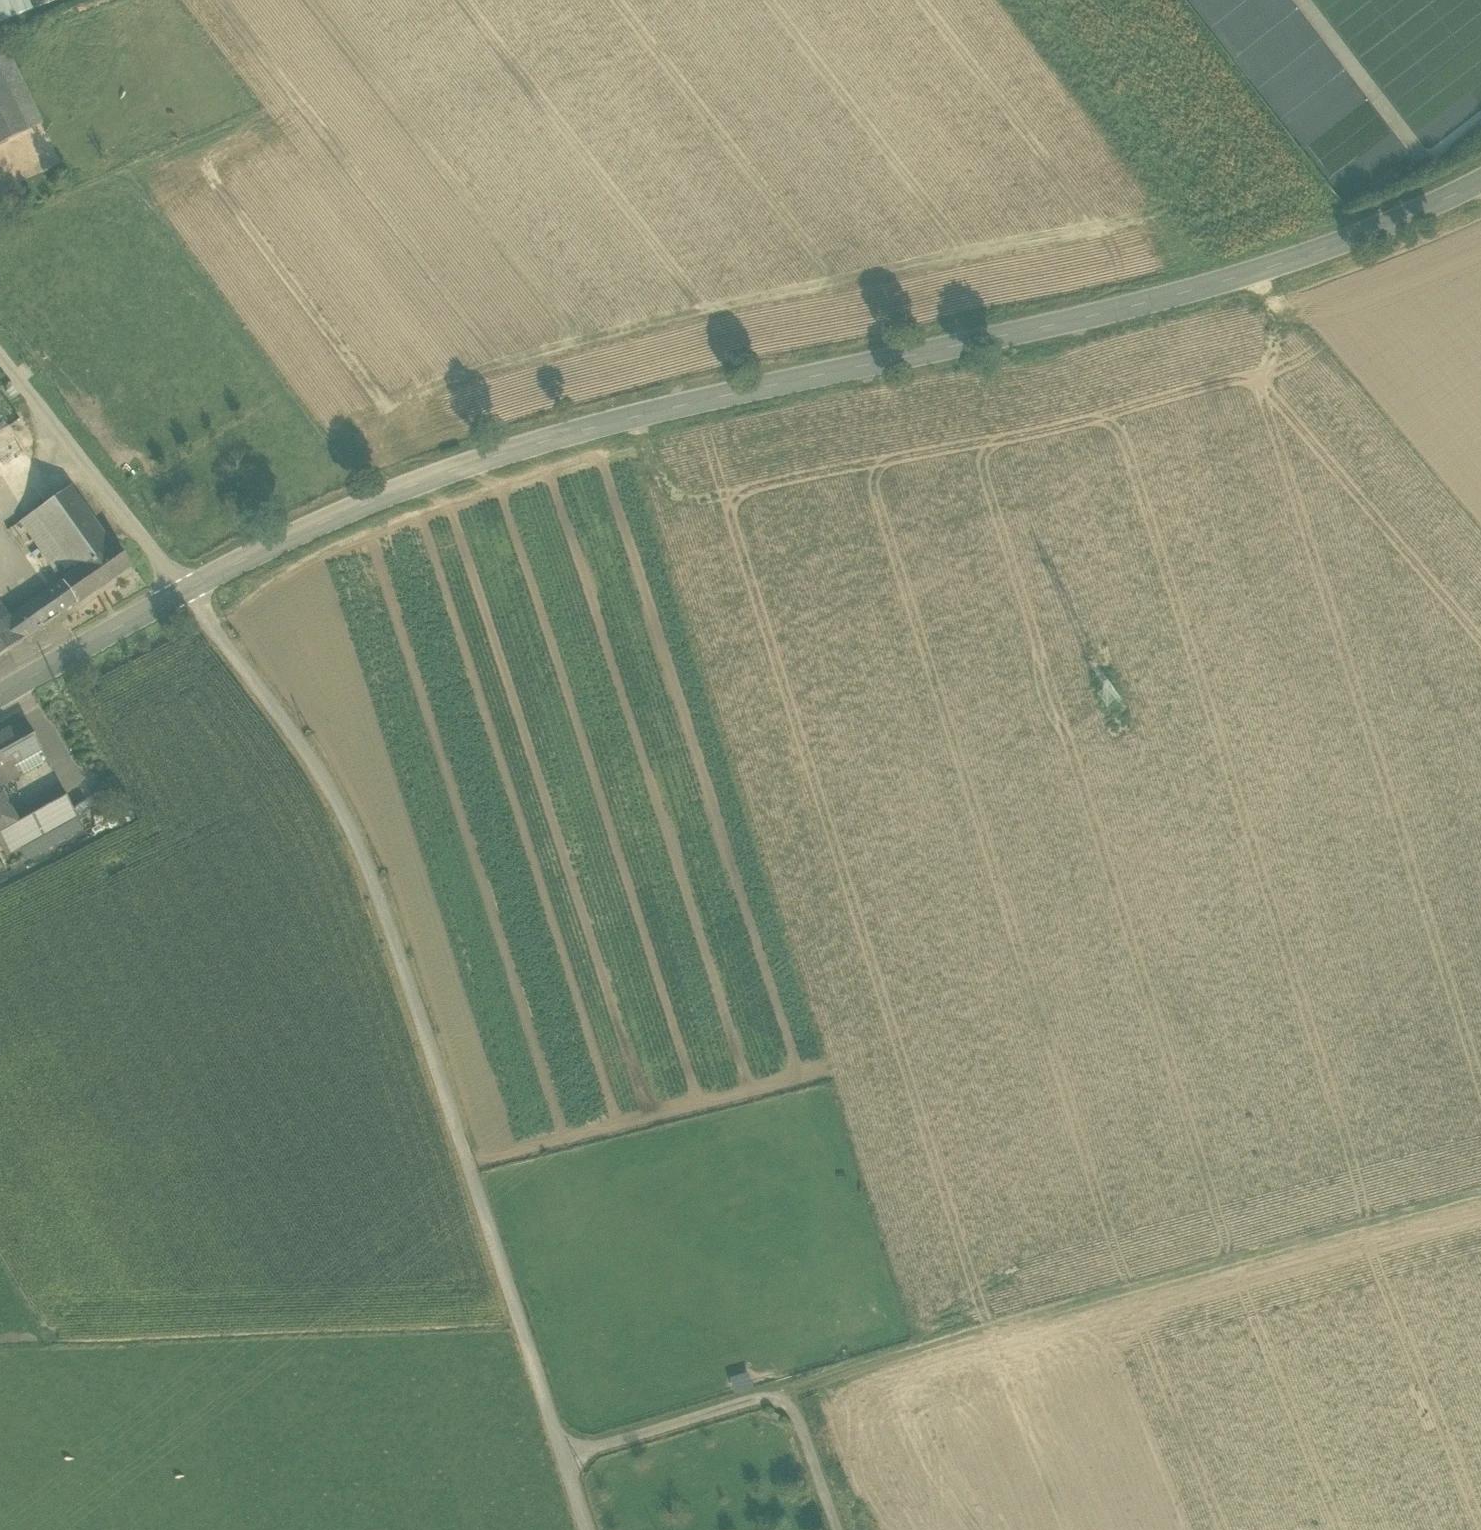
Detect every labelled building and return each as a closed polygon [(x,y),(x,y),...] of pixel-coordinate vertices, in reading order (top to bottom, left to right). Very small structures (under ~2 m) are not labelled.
[(57,0),(0,0),(0,21),(57,0)] [(51,17),(40,22),(46,36),(57,31),(51,17)] [(0,56),(0,76),(14,70),(6,53),(0,56)] [(14,70),(0,76),(0,78),(27,133),(41,126),(14,70)] [(27,133),(0,78),(0,146),(27,133)] [(112,545),(70,484),(12,525),(26,545),(34,539),(62,579),(112,545)] [(112,545),(62,579),(77,601),(130,565),(115,543),(112,545)] [(46,623),(31,601),(9,616),(24,638),(46,623)] [(0,602),(0,654),(24,638),(9,616),(0,602)] [(0,733),(0,787),(19,777),(20,777),(47,762),(40,750),(41,750),(24,720),(0,733)] [(54,777),(35,787),(42,799),(60,788),(54,777)] [(42,799),(13,815),(28,843),(76,816),(61,788),(60,788),(42,799)] [(6,855),(28,843),(13,815),(0,792),(0,845),(6,855)] [(732,1392),(752,1388),(749,1371),(729,1375),(732,1392)]
